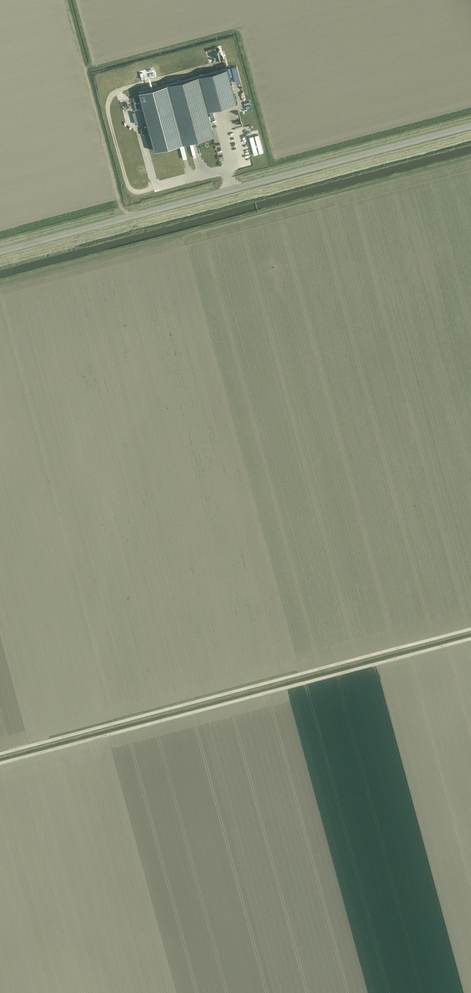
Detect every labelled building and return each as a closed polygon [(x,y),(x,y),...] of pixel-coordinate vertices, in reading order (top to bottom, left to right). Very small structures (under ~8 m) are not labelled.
[(227,69),(139,92),(155,151),(214,135),(207,110),(236,103),(227,69)] [(253,137),(249,138),(254,156),(258,155),(256,148),(258,147),(260,154),(264,153),(259,135),(255,136),(257,146),(256,146),(253,137)]
